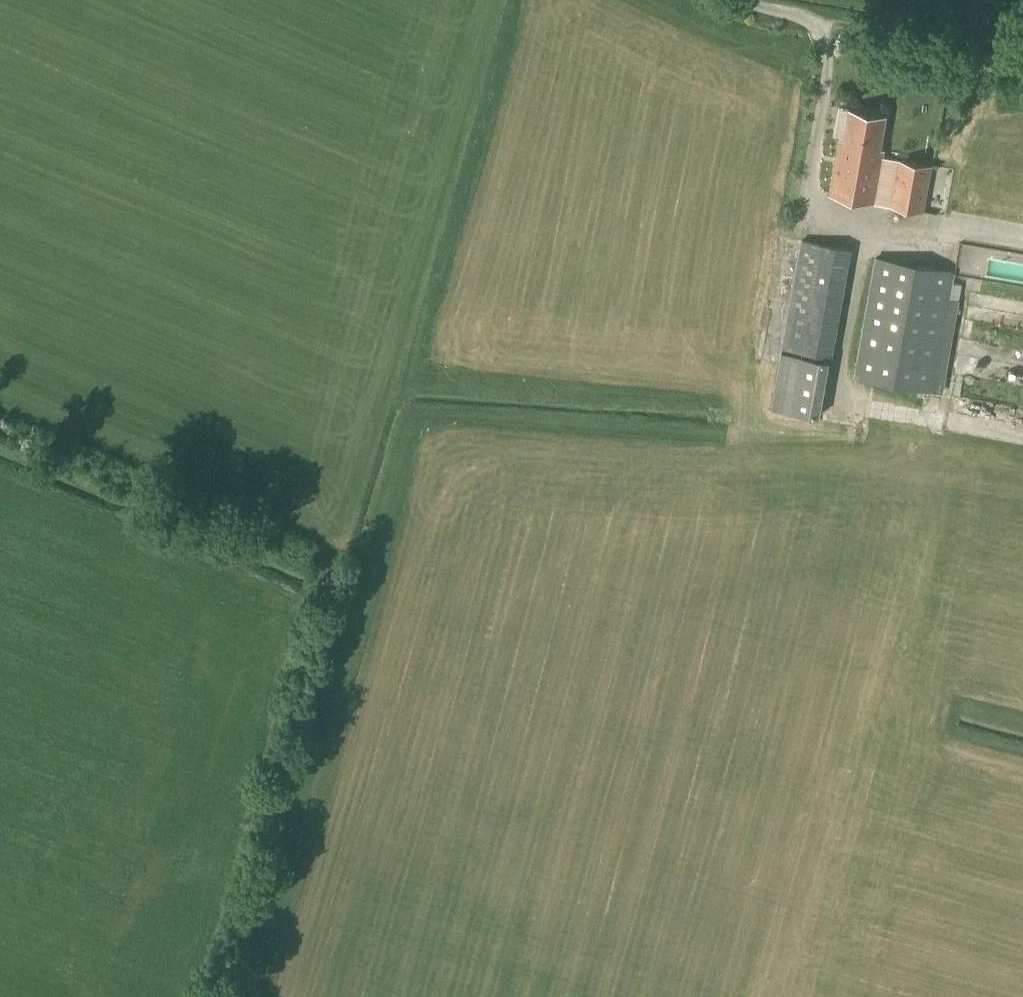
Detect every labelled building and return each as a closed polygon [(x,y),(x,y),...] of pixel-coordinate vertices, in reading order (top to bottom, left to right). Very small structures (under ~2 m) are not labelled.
[(839,136),(828,196),(874,204),(882,158),(883,151),(879,150),(885,117),(849,111),(844,137),(839,136)] [(930,166),(899,161),(891,207),(922,213),(930,166)] [(870,228),(891,230),(892,219),(871,218),(870,228)] [(831,358),(850,251),(800,241),(781,350),(831,358)] [(943,393),(959,301),(950,300),(954,272),(873,258),(851,379),(943,393)] [(969,362),(987,370),(992,360),(973,351),(969,362)] [(818,423),(828,363),(782,355),(771,415),(818,423)]
